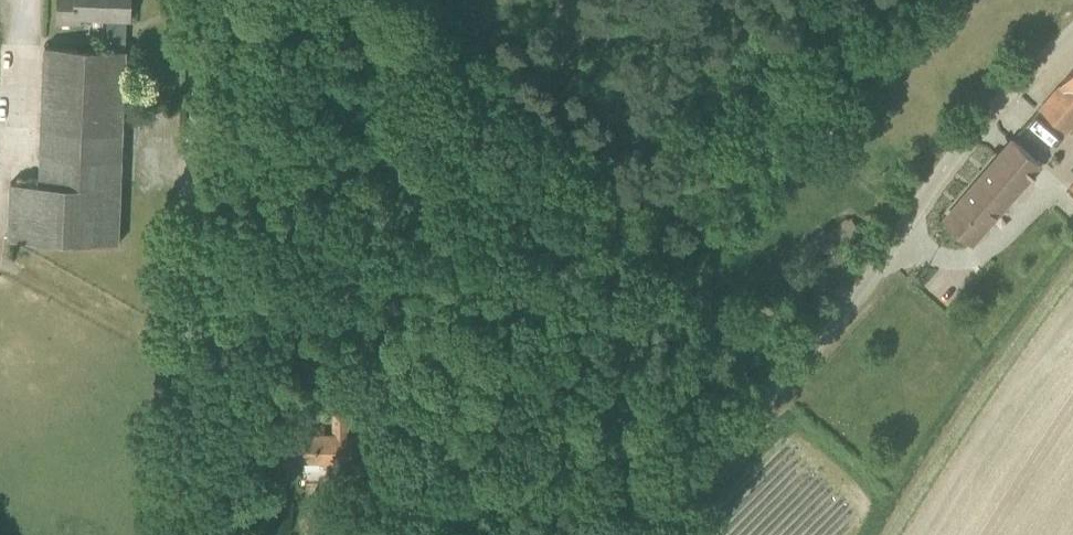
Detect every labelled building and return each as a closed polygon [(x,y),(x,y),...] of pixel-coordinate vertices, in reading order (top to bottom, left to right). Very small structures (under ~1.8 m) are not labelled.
[(41,156),(40,182),(11,181),(8,239),(119,243),(128,18),(130,18),(131,0),(59,0),(58,22),(81,23),(82,17),(108,18),(106,49),(46,46),(41,156)] [(1040,108),(1068,132),(1072,126),(1072,69),(1040,108)] [(1044,160),(1068,132),(1040,108),(945,219),(973,243),(990,222),(1021,188),(1044,160)] [(274,469),(301,469),(301,481),(327,481),(327,460),(371,461),(371,466),(389,466),(388,444),(388,439),(372,439),(372,434),(348,434),(348,414),(334,414),(334,434),(302,433),(302,425),(274,424),(274,469)] [(513,464),(513,445),(503,445),(502,464),(513,464)]
